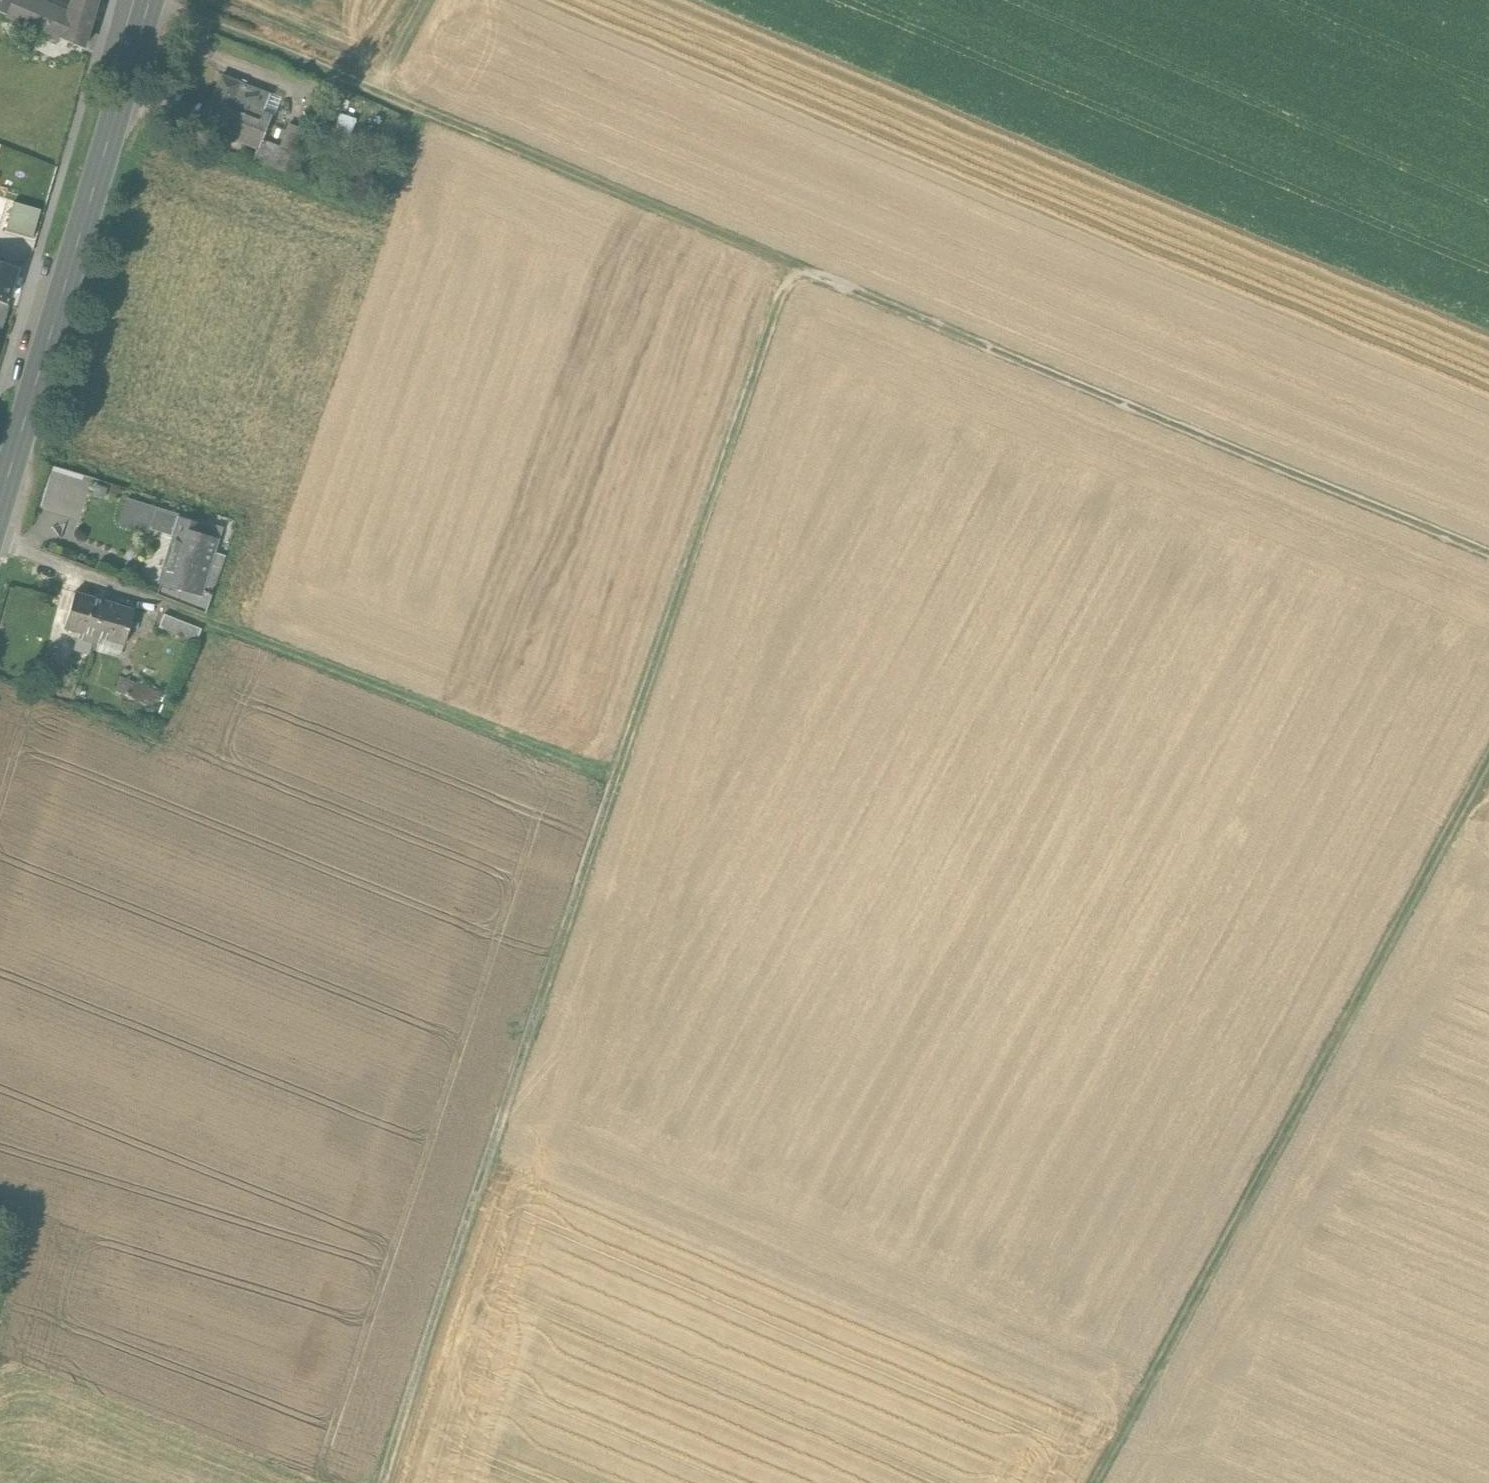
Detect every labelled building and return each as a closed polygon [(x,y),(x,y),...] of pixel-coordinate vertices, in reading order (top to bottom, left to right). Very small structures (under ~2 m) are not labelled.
[(7,16),(13,0),(0,0),(0,13),(7,16)] [(27,0),(13,0),(7,16),(24,23),(23,25),(26,26),(27,24),(44,31),(46,40),(54,44),(61,38),(67,17),(55,12),(34,3),(27,0)] [(61,38),(83,47),(97,0),(72,0),(70,6),(67,17),(61,38)] [(70,6),(59,3),(55,12),(67,17),(70,6)] [(269,94),(220,76),(210,103),(259,121),(263,111),(269,94)] [(210,103),(205,101),(199,117),(214,123),(212,130),(228,136),(230,129),(253,137),(254,135),(259,121),(210,103)] [(270,114),(263,111),(259,121),(254,135),(261,138),(270,114)] [(338,114),(333,126),(350,132),(355,120),(338,114)] [(310,133),(287,124),(279,145),(302,154),(310,133)] [(298,164),(255,148),(251,161),(293,176),(298,164)] [(34,207),(40,188),(13,180),(7,199),(34,207)] [(38,216),(17,208),(10,228),(31,235),(38,216)] [(0,263),(0,295),(8,298),(17,269),(0,263)] [(156,511),(127,501),(120,523),(146,531),(147,528),(150,529),(156,511)] [(220,529),(156,510),(156,511),(150,529),(175,536),(170,551),(174,552),(165,580),(210,599),(225,556),(213,552),(220,529)] [(165,580),(161,579),(157,594),(205,614),(210,599),(165,580)] [(104,601),(74,592),(63,627),(83,633),(78,650),(88,654),(90,647),(104,601)] [(134,610),(104,601),(90,647),(96,649),(99,638),(123,645),(134,610)] [(201,629),(164,614),(158,627),(196,642),(201,629)] [(161,695),(120,678),(115,691),(155,707),(161,695)]
